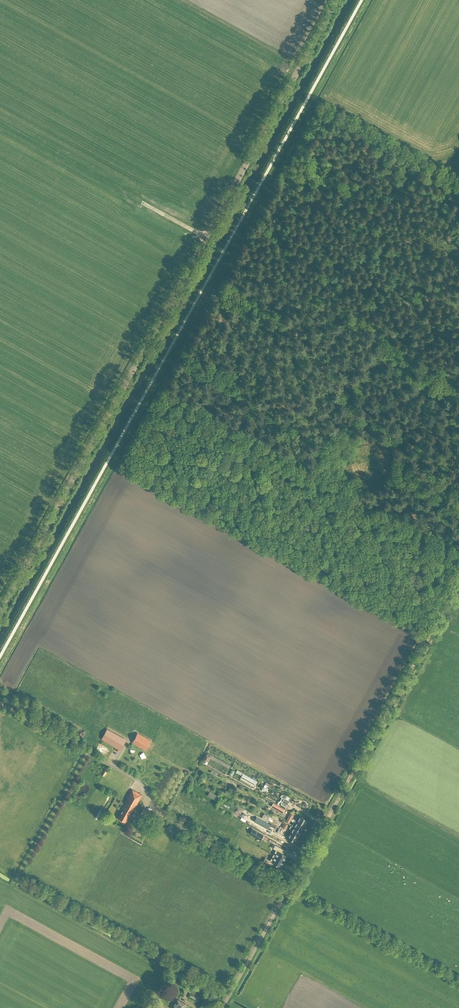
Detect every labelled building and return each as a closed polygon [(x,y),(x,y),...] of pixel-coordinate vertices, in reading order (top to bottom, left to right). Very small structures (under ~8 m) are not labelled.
[(107,729),(101,739),(121,749),(126,740),(107,729)] [(132,742),(146,750),(152,741),(137,733),(132,742)] [(207,764),(211,755),(207,753),(203,760),(206,761),(205,763),(207,764)] [(228,771),(231,764),(216,756),(214,759),(219,762),(217,765),(219,766),(217,769),(221,771),(221,770),(224,772),(225,769),(228,771)] [(241,777),(240,779),(253,786),(256,781),(255,780),(252,778),(237,770),(236,772),(241,775),(241,777)] [(132,789),(127,799),(121,809),(123,810),(118,818),(125,821),(129,815),(130,816),(142,795),(132,789)] [(211,790),(209,795),(217,799),(219,794),(211,790)] [(276,804),(285,809),(289,801),(292,803),(294,799),(283,794),(282,794),(280,796),(281,797),(280,800),(278,802),(276,804)] [(276,804),(274,808),(283,812),(285,809),(276,804)] [(155,815),(143,808),(140,814),(152,821),(155,815)] [(264,813),(263,816),(262,817),(277,825),(279,822),(272,818),(270,820),(268,819),(269,816),(264,813)] [(251,818),(264,825),(267,821),(253,814),(251,818)] [(297,821),(304,825),(307,819),(300,815),(297,821)] [(304,825),(297,821),(294,820),(291,825),(301,831),(304,825)] [(291,832),(298,836),(301,831),(291,825),(290,829),(292,830),(291,832)] [(252,829),(250,834),(260,840),(263,835),(252,829)] [(298,836),(291,832),(289,835),(288,834),(286,837),(295,842),(298,836)] [(276,850),(273,855),(283,861),(287,855),(281,852),(283,849),(275,845),(273,848),(276,850)] [(283,861),(273,855),(270,860),(265,858),(263,861),(272,866),(274,863),(280,867),(283,861)] [(183,988),(190,992),(192,987),(186,983),(183,988)] [(185,1003),(177,999),(172,1007),(183,1007),(185,1003)]
